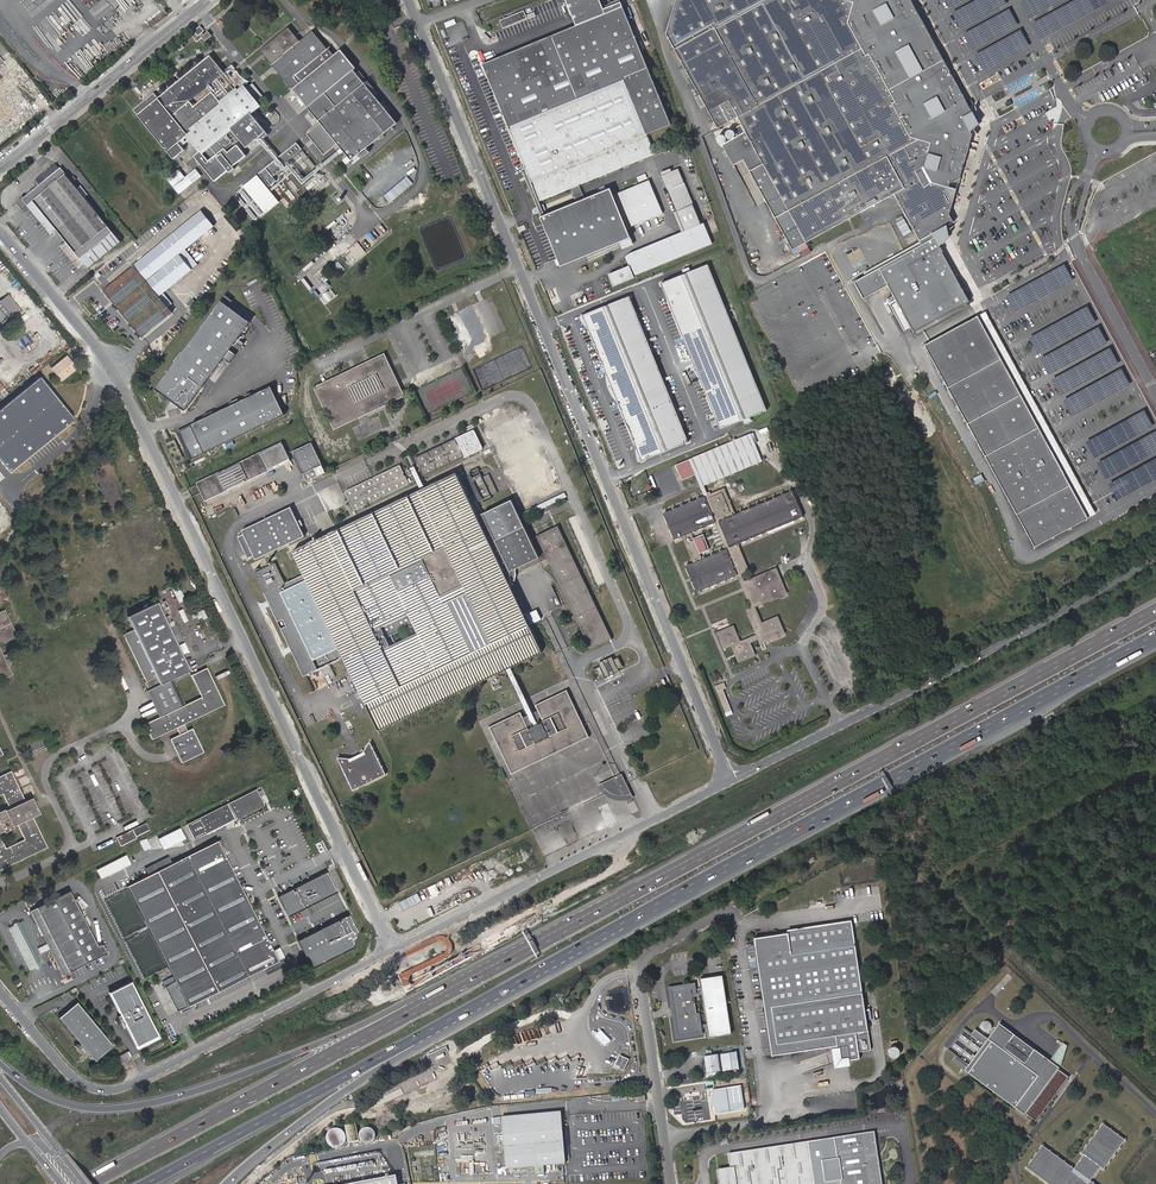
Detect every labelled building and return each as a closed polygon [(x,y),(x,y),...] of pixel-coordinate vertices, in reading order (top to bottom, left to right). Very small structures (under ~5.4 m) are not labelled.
[(575,24),(622,5),(620,1),(603,8),(600,0),(565,0),(575,24)] [(666,34),(717,128),(736,118),(740,125),(733,129),(737,136),(721,145),(732,166),(743,160),(792,250),(797,247),(802,256),(810,252),(805,243),(893,195),(919,242),(921,245),(934,238),(939,247),(948,236),(947,226),(954,222),(949,214),(972,135),(970,132),(978,124),(911,0),(676,0),(666,34)] [(656,153),(647,133),(671,123),(622,5),(575,24),(482,63),(526,168),(534,188),(539,201),(540,201),(574,187),(574,192),(576,197),(580,200),(545,215),(542,216),(541,216),(562,266),(632,237),(611,187),(587,198),(581,184),(656,153)] [(531,6),(499,19),(503,28),(535,14),(531,6)] [(191,34),(197,42),(202,38),(205,41),(212,36),(208,31),(204,34),(203,33),(204,32),(200,26),(191,34)] [(287,29),(261,51),(292,90),(293,89),(321,123),(307,135),(324,155),(337,143),(352,160),(360,153),(363,157),(370,152),(366,148),(397,122),(352,69),(356,68),(341,50),(334,55),(328,49),(327,50),(312,32),(299,43),(287,29)] [(154,93),(133,110),(138,115),(174,159),(178,155),(184,150),(181,147),(178,143),(188,135),(191,139),(200,150),(194,156),(215,181),(228,171),(230,174),(235,170),(233,167),(246,156),(237,145),(228,153),(224,148),(238,137),(232,130),(252,114),(254,116),(256,113),(255,111),(261,106),(244,86),(249,82),(246,80),(242,78),(239,75),(237,72),(229,79),(210,56),(158,99),(154,93)] [(238,137),(248,149),(268,133),(254,116),(252,114),(232,130),(238,137)] [(725,135),(725,137),(726,138),(728,139),(729,139),(731,139),(732,139),(733,138),(734,136),(734,135),(734,133),(734,132),(733,131),(732,130),(730,130),(729,130),(727,130),(726,131),(725,132),(725,134),(725,135)] [(181,147),(191,139),(188,135),(178,143),(181,147)] [(726,138),(725,137),(724,136),(723,135),(721,135),(720,135),(718,136),(717,137),(716,138),(716,140),(716,141),(717,142),(718,143),(720,144),(721,144),(723,144),(724,143),(725,141),(726,140),(726,138)] [(296,144),(282,155),(299,175),(313,164),(296,144)] [(39,184),(59,167),(56,163),(35,180),(39,184)] [(113,233),(60,168),(22,199),(51,235),(56,230),(65,241),(59,246),(78,269),(84,264),(88,269),(120,242),(113,233)] [(196,168),(174,187),(179,194),(202,175),(196,168)] [(526,168),(523,169),(542,216),(545,215),(540,201),(539,201),(534,188),(526,168)] [(662,176),(676,211),(693,205),(678,169),(662,176)] [(168,179),(173,186),(185,177),(179,170),(168,179)] [(618,193),(632,226),(662,214),(649,181),(618,193)] [(202,210),(105,289),(143,336),(172,312),(160,297),(198,265),(186,250),(214,226),(202,210)] [(704,222),(626,255),(624,260),(631,277),(713,243),(704,222)] [(854,282),(863,299),(887,285),(912,332),(968,301),(939,247),(934,238),(921,245),(865,276),(854,282)] [(863,273),(865,276),(921,245),(919,242),(863,273)] [(708,264),(662,282),(721,428),(767,410),(708,264)] [(332,288),(322,297),(327,303),(338,294),(332,288)] [(0,301),(0,302),(11,316),(20,309),(9,294),(0,301)] [(225,294),(157,386),(187,408),(224,357),(230,362),(236,354),(230,349),(236,341),(242,346),(244,342),(238,338),(250,321),(229,305),(232,300),(225,294)] [(629,296),(583,314),(642,460),(688,441),(629,296)] [(2,323),(11,316),(0,302),(0,321),(2,323)] [(985,311),(977,316),(1001,359),(1020,394),(1039,428),(1070,485),(1088,518),(1097,514),(985,311)] [(1001,359),(977,316),(925,345),(949,387),(1001,359)] [(405,396),(385,353),(382,354),(314,387),(334,430),(405,396)] [(69,364),(71,362),(67,358),(52,369),(61,380),(74,370),(69,364)] [(1001,359),(949,387),(968,422),(1020,394),(1001,359)] [(42,372),(0,406),(0,452),(12,467),(77,415),(42,372)] [(271,385),(191,424),(192,425),(179,431),(193,458),(285,414),(271,385)] [(187,408),(157,386),(156,388),(185,410),(187,408)] [(1020,394),(968,422),(986,455),(1039,428),(1020,394)] [(179,431),(192,425),(191,424),(176,431),(190,459),(193,458),(179,431)] [(1039,428),(986,455),(1017,514),(1070,485),(1039,428)] [(427,452),(415,458),(416,458),(415,459),(418,466),(419,465),(420,468),(419,469),(423,476),(424,475),(424,476),(436,471),(436,470),(437,469),(438,470),(450,464),(449,463),(451,462),(451,463),(463,458),(463,457),(464,456),(464,457),(468,455),(468,454),(469,453),(470,454),(482,449),(482,448),(482,447),(474,430),(473,431),(473,430),(461,436),(460,437),(460,436),(455,438),(456,439),(455,440),(454,439),(442,444),(443,445),(441,446),(441,445),(429,451),(429,452),(428,453),(427,452)] [(751,434),(675,465),(681,481),(695,475),(704,496),(663,513),(674,540),(682,536),(693,562),(685,566),(696,592),(737,575),(751,608),(746,609),(750,619),(749,619),(755,634),(740,641),(733,625),(716,632),(723,649),(731,646),(738,662),(756,655),(751,643),(758,640),(759,644),(764,642),(785,633),(778,616),(762,622),(755,606),(787,593),(777,568),(745,581),(741,573),(749,570),(738,544),(803,516),(792,490),(735,514),(724,488),(708,495),(704,485),(762,461),(751,434)] [(281,442),(197,483),(205,501),(290,461),(281,442)] [(293,452),(306,480),(306,481),(325,472),(312,443),(293,452)] [(371,478),(345,491),(346,492),(345,492),(349,499),(351,502),(350,502),(353,509),(354,509),(354,510),(367,504),(367,503),(368,502),(368,503),(380,497),(380,496),(382,496),(395,491),(394,490),(395,489),(396,490),(408,484),(408,483),(405,476),(404,476),(403,473),(404,473),(400,466),(399,465),(387,471),(387,472),(386,473),(386,471),(373,477),(374,479),(372,479),(371,478)] [(410,468),(421,490),(425,487),(415,466),(410,468)] [(492,542),(479,515),(458,471),(425,487),(421,490),(293,551),(304,574),(284,583),(274,562),(253,572),(303,676),(343,656),(378,729),(380,729),(380,730),(507,669),(510,667),(541,652),(540,651),(542,650),(511,586),(512,586),(512,578),(515,578),(515,570),(540,556),(526,525),(497,539),(492,542)] [(470,482),(478,501),(482,499),(471,474),(465,477),(468,483),(470,482)] [(482,477),(490,495),(497,492),(488,474),(482,477)] [(1070,485),(1017,514),(1036,547),(1088,518),(1070,485)] [(492,542),(497,539),(526,525),(513,498),(479,515),(492,542)] [(290,507),(242,530),(256,559),(304,536),(290,507)] [(590,649),(593,648),(540,537),(557,530),(609,640),(612,639),(558,525),(555,527),(536,536),(590,649)] [(540,537),(593,648),(609,640),(557,530),(540,537)] [(127,617),(130,624),(134,630),(159,685),(172,679),(173,679),(189,671),(157,603),(127,617)] [(529,624),(540,619),(535,608),(525,613),(529,624)] [(17,637),(4,611),(0,613),(0,645),(17,637)] [(159,685),(134,630),(123,635),(146,682),(144,683),(148,691),(149,690),(162,716),(159,718),(145,725),(152,740),(176,728),(179,735),(170,740),(181,763),(203,752),(192,729),(187,731),(184,724),(224,705),(206,668),(191,675),(201,697),(185,705),(172,679),(173,679),(172,679),(159,685)] [(12,675),(0,651),(0,680),(12,675)] [(598,663),(600,666),(614,660),(612,656),(598,663)] [(614,660),(600,666),(595,668),(599,677),(604,675),(618,668),(622,666),(618,657),(614,660)] [(532,712),(510,667),(507,669),(529,714),(532,712)] [(619,671),(618,668),(604,675),(605,678),(619,671)] [(715,686),(717,691),(723,689),(726,688),(724,682),(715,686)] [(723,689),(717,691),(720,698),(726,696),(723,689)] [(149,690),(148,691),(146,691),(159,718),(162,716),(149,690)] [(497,729),(523,717),(520,712),(489,727),(512,774),(589,736),(567,690),(536,705),(538,710),(564,697),(581,733),(514,766),(497,729)] [(720,698),(723,705),(729,703),(726,696),(720,698)] [(529,714),(523,717),(497,729),(514,766),(581,733),(564,697),(538,710),(532,712),(529,714)] [(729,703),(723,705),(725,712),(731,709),(729,703)] [(23,745),(27,755),(47,746),(42,736),(23,745)] [(353,790),(386,775),(370,741),(362,754),(357,756),(353,758),(338,757),(353,790)] [(33,817),(31,813),(29,813),(26,807),(27,806),(25,802),(11,771),(0,777),(0,795),(2,794),(10,809),(11,811),(6,813),(5,811),(4,810),(0,811),(0,830),(2,829),(3,831),(4,833),(13,828),(13,827),(11,825),(16,822),(17,825),(24,840),(6,848),(0,836),(0,870),(47,848),(33,817)] [(609,793),(611,795),(612,795),(613,796),(616,797),(620,798),(623,798),(625,798),(627,798),(625,793),(630,791),(623,776),(603,785),(604,787),(605,788),(607,791),(609,793)] [(256,789),(186,824),(194,839),(235,819),(235,820),(265,805),(256,789)] [(32,799),(25,802),(27,806),(26,807),(29,813),(31,813),(33,817),(40,814),(32,799)] [(146,823),(116,837),(118,841),(120,846),(137,838),(136,837),(149,830),(146,823)] [(160,836),(164,848),(189,840),(185,828),(160,836)] [(142,840),(146,849),(152,847),(148,838),(142,840)] [(158,873),(149,877),(129,887),(150,928),(176,981),(167,987),(169,992),(173,998),(179,1011),(181,1010),(182,1013),(197,1007),(196,1004),(280,962),(275,950),(253,907),(219,842),(174,865),(158,873)] [(101,878),(130,863),(126,855),(96,870),(101,878)] [(153,864),(158,873),(174,865),(169,856),(153,864)] [(145,869),(149,877),(158,873),(153,864),(145,869)] [(328,872),(297,889),(307,909),(339,892),(328,872)] [(280,898),(290,917),(307,909),(297,889),(280,898)] [(99,947),(71,892),(31,912),(47,944),(50,950),(63,976),(108,954),(104,946),(99,947)] [(360,933),(351,916),(300,941),(314,969),(355,948),(360,933)] [(50,950),(47,944),(38,949),(24,921),(19,923),(18,922),(14,924),(14,926),(9,928),(30,971),(36,968),(37,970),(41,967),(40,965),(45,963),(41,954),(50,950)] [(837,1045),(837,1047),(839,1061),(850,1060),(860,1058),(859,1052),(871,1050),(851,922),(754,938),(772,1056),(837,1045)] [(281,948),(275,950),(280,962),(286,958),(281,948)] [(700,979),(709,1037),(731,1033),(722,975),(700,979)] [(139,980),(114,991),(139,1048),(164,1037),(139,980)] [(667,987),(675,1039),(703,1034),(695,983),(667,987)] [(105,1037),(77,1003),(59,1018),(79,1043),(83,1047),(94,1061),(107,1051),(99,1042),(105,1037)] [(979,1027),(979,1028),(979,1029),(980,1030),(980,1031),(981,1031),(981,1032),(982,1032),(982,1033),(983,1033),(984,1033),(984,1034),(985,1034),(986,1034),(987,1034),(987,1033),(988,1033),(989,1033),(989,1032),(990,1032),(990,1031),(991,1031),(991,1030),(992,1029),(992,1028),(992,1027),(992,1026),(992,1025),(991,1024),(991,1023),(990,1023),(990,1022),(989,1022),(988,1021),(987,1021),(986,1021),(985,1021),(984,1021),(983,1021),(982,1021),(982,1022),(981,1022),(981,1023),(980,1023),(980,1024),(979,1025),(979,1026),(979,1027)] [(1068,1077),(1058,1070),(1059,1068),(1003,1028),(998,1024),(987,1039),(974,1030),(970,1035),(984,1044),(968,1065),(955,1056),(951,1061),(1024,1115),(1025,1114),(1036,1122),(1068,1077)] [(600,1030),(594,1036),(605,1047),(611,1041),(600,1030)] [(116,1046),(107,1036),(105,1037),(99,1042),(107,1051),(108,1052),(116,1046)] [(1056,1065),(1069,1048),(1062,1042),(1049,1060),(1056,1065)] [(901,1047),(889,1045),(887,1053),(900,1056),(901,1047)] [(839,1061),(837,1047),(832,1048),(835,1067),(851,1065),(850,1060),(839,1061)] [(706,1071),(710,1074),(739,1069),(736,1052),(704,1057),(705,1064),(703,1067),(706,1068),(706,1071)] [(620,1067),(619,1069),(624,1071),(629,1060),(620,1056),(616,1066),(620,1067)] [(741,1085),(712,1090),(716,1113),(744,1108),(741,1085)] [(506,1169),(566,1164),(561,1112),(501,1117),(506,1169)] [(359,1140),(356,1123),(345,1125),(348,1142),(359,1140)] [(1090,1182),(1100,1168),(1103,1170),(1124,1140),(1103,1125),(1081,1154),(1084,1156),(1074,1169),(1042,1146),(1026,1168),(1048,1183),(1094,1183),(1090,1182)] [(375,1137),(376,1135),(376,1133),(375,1132),(374,1130),(373,1129),(371,1128),(369,1127),(367,1127),(365,1127),(364,1128),(362,1129),(361,1130),(360,1131),(359,1133),(359,1135),(359,1137),(360,1139),(361,1140),(362,1142),(364,1143),(365,1143),(367,1144),(369,1143),(371,1143),(373,1142),(374,1140),(375,1139),(375,1137)] [(346,1140),(346,1138),(346,1136),(345,1134),(344,1132),(343,1131),(342,1129),(340,1128),(338,1128),(336,1128),(334,1128),(332,1128),(330,1129),(329,1130),(328,1132),(327,1134),(326,1136),(326,1138),(326,1140),(327,1141),(328,1143),(329,1145),(330,1146),(332,1147),(334,1148),(336,1148),(338,1148),(340,1147),(342,1146),(343,1145),(344,1143),(345,1142),(346,1140)] [(862,1134),(863,1141),(873,1139),(879,1183),(882,1183),(875,1132),(862,1134)] [(719,1172),(721,1183),(879,1183),(873,1139),(863,1141),(862,1134),(819,1140),(819,1144),(809,1146),(808,1142),(728,1154),(731,1170),(719,1172)] [(395,1175),(358,1183),(359,1183),(397,1183),(395,1175)]
